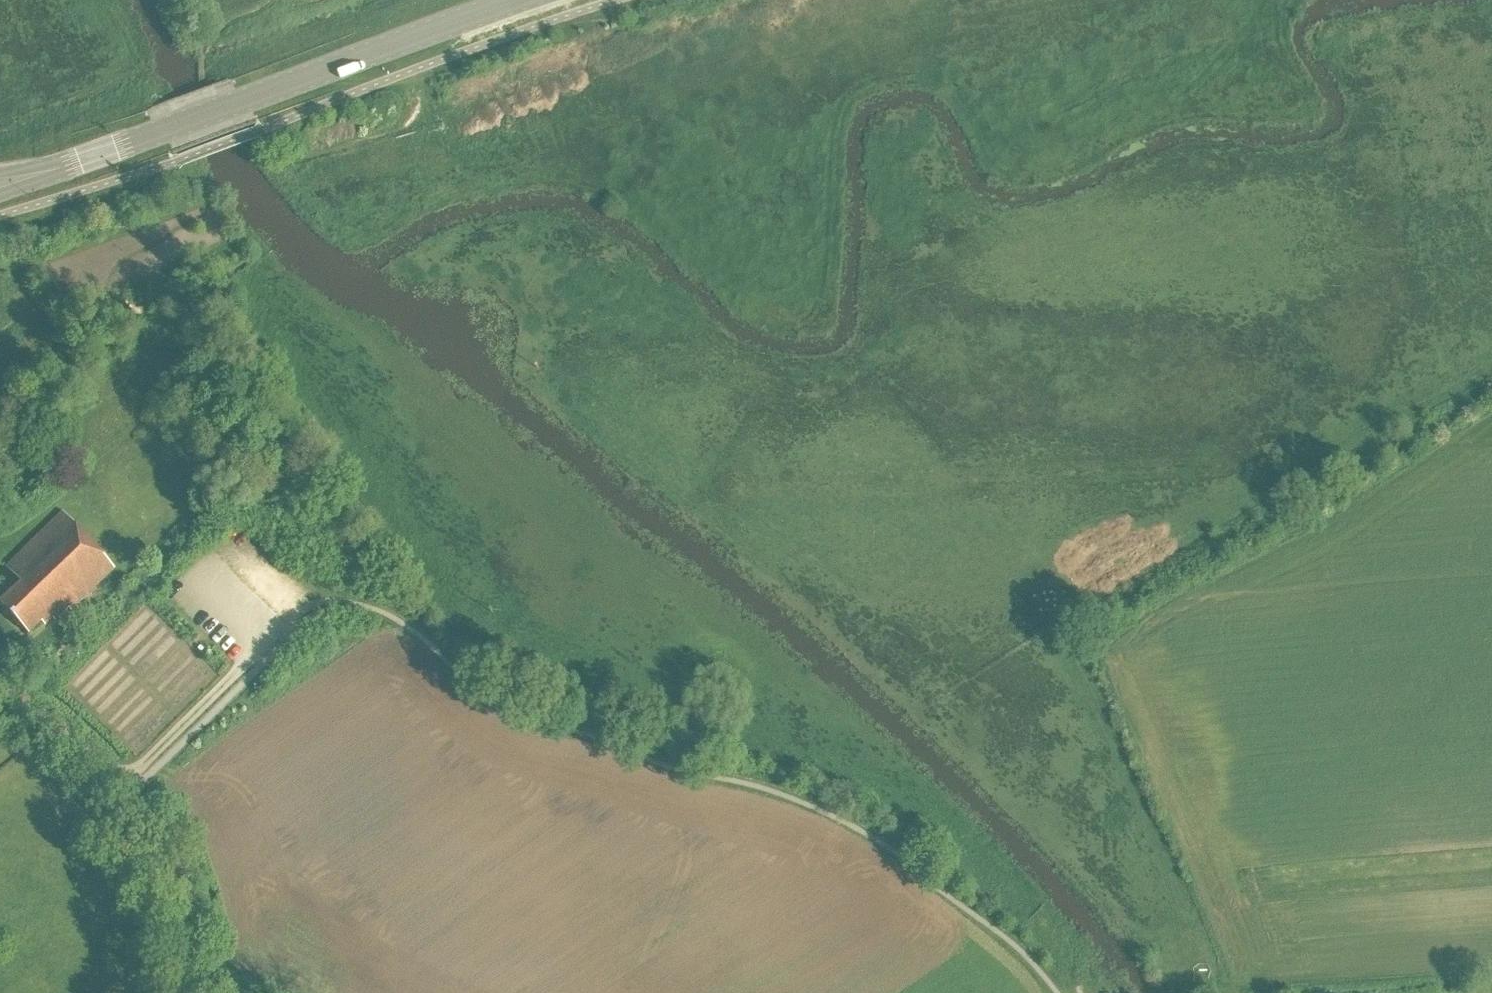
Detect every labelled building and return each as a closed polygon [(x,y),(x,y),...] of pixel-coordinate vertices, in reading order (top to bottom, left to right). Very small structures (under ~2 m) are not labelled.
[(112,569),(61,513),(8,566),(21,580),(0,600),(27,630),(41,617),(44,621),(53,613),(57,617),(70,604),(73,607),(94,585),(112,569)]
